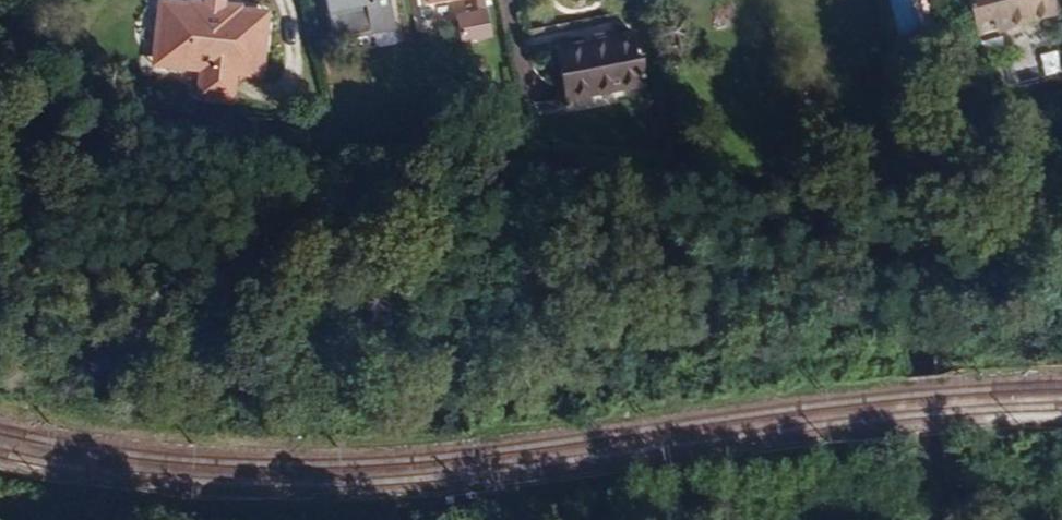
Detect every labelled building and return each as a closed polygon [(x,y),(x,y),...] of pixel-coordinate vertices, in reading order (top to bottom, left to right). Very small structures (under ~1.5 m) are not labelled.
[(390,0),(325,0),(333,40),(395,27),(390,0)] [(922,29),(915,0),(892,0),(900,34),(922,29)] [(975,45),(1059,22),(1053,0),(963,0),(975,45)] [(236,75),(252,77),(262,69),(268,22),(259,12),(241,10),(241,7),(221,5),(221,9),(207,8),(207,3),(195,2),(187,1),(187,4),(168,2),(158,10),(153,57),(161,67),(200,71),(197,97),(233,101),(236,75)] [(557,49),(567,100),(644,84),(634,33),(584,43),(557,49)] [(647,97),(644,84),(567,100),(570,113),(647,97)]
